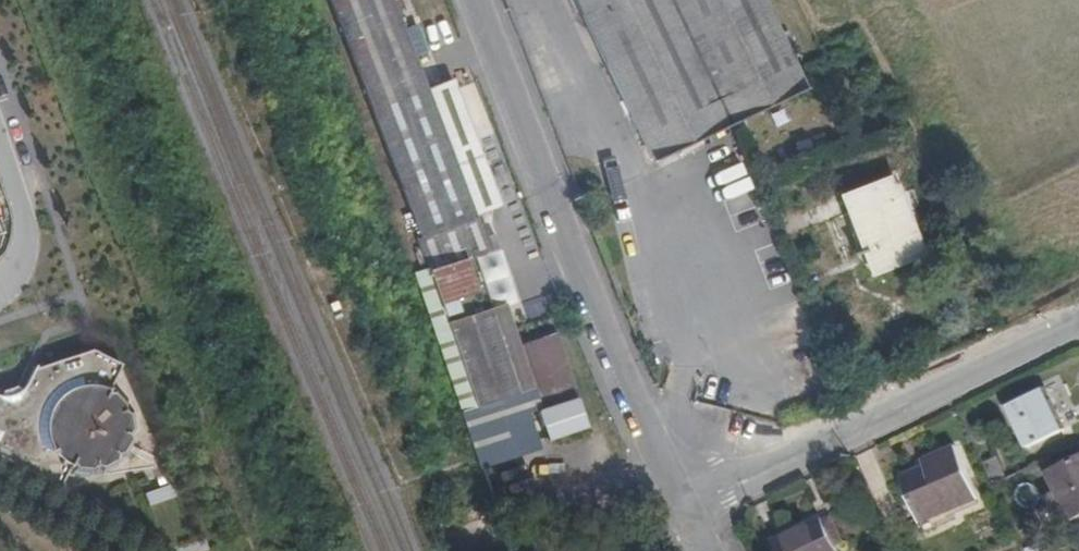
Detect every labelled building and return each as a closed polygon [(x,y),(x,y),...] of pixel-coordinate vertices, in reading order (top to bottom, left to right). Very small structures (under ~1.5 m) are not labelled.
[(423,234),(480,212),(500,204),(453,78),(425,89),(392,0),(334,0),(423,234)] [(653,164),(807,91),(764,0),(575,0),(653,164)] [(922,254),(889,172),(834,194),(868,278),(922,254)] [(423,234),(436,269),(471,256),(494,247),(480,212),(423,234)] [(432,271),(451,320),(490,306),(471,256),(436,269),(432,271)] [(451,320),(433,327),(474,434),(575,396),(552,333),(523,343),(507,299),(490,306),(451,320)] [(31,374),(28,388),(22,391),(20,388),(0,392),(0,393),(0,466),(57,494),(74,465),(77,480),(92,481),(100,470),(109,475),(120,467),(123,461),(129,463),(135,446),(128,439),(135,434),(133,421),(124,419),(127,408),(115,391),(103,397),(119,369),(94,353),(31,374)] [(1046,387),(1011,404),(1028,442),(1063,425),(1046,387)] [(975,500),(951,439),(911,454),(915,461),(895,466),(916,520),(975,500)] [(1043,469),(1067,514),(1078,508),(1078,451),(1043,469)] [(998,454),(985,459),(995,482),(1005,478),(998,454)] [(173,484),(144,490),(147,503),(176,497),(173,484)] [(820,515),(766,535),(774,550),(834,550),(820,515)]
